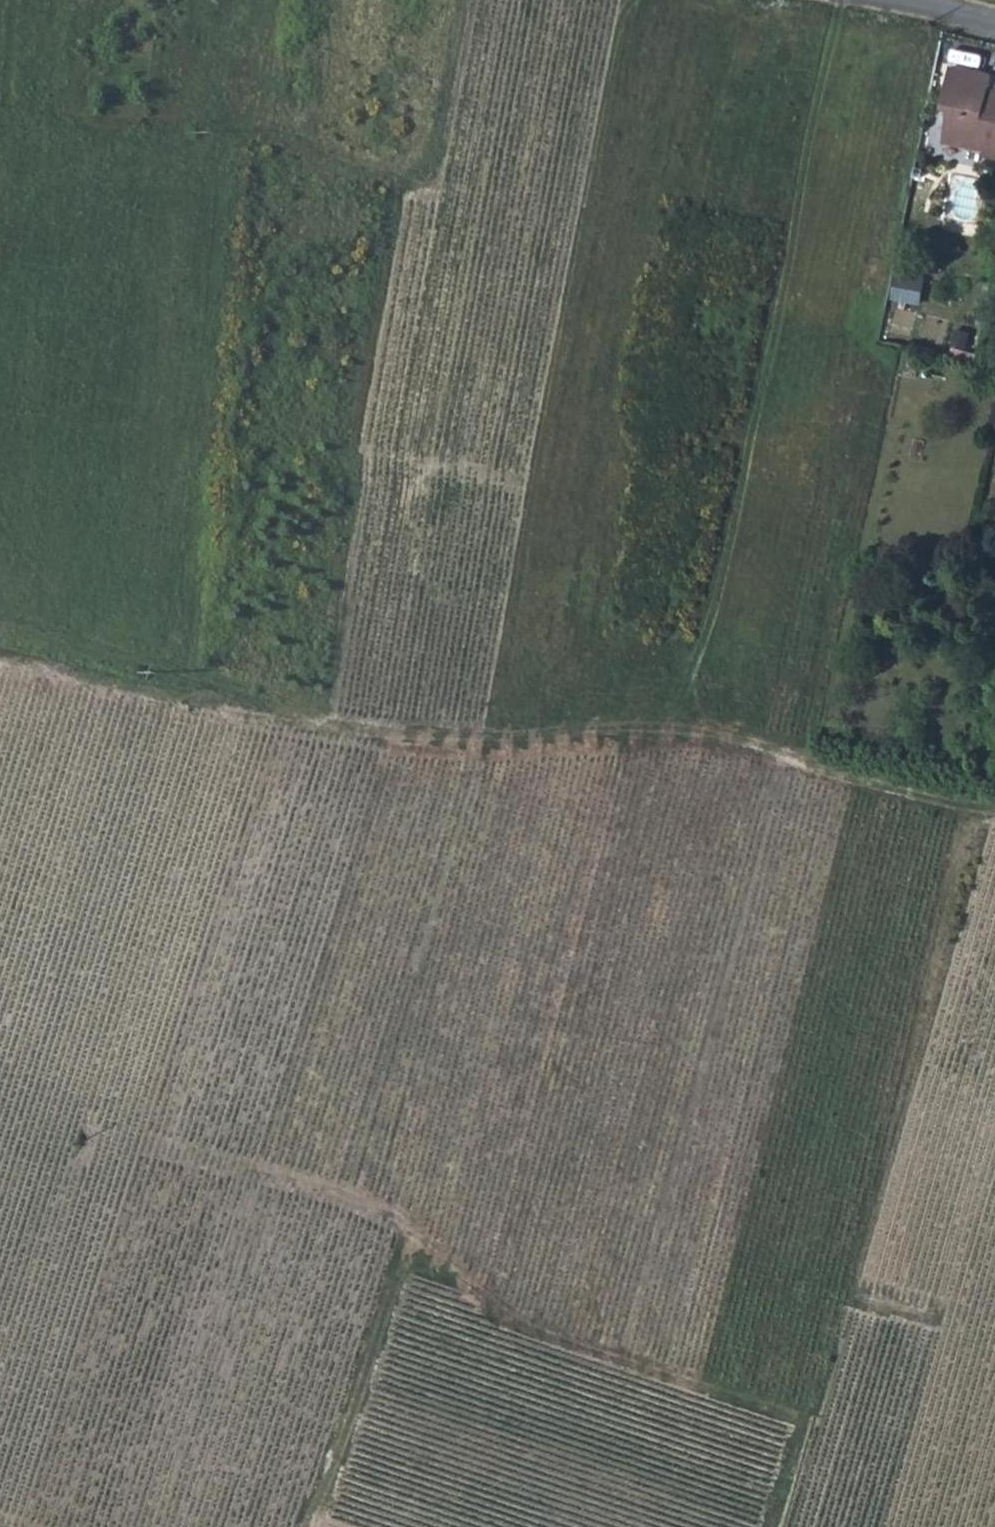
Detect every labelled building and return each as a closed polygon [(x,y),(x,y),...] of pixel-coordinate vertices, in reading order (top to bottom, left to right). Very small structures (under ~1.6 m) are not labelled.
[(951,58),(943,101),(951,102),(946,127),(965,131),(964,138),(984,142),(983,147),(994,149),(994,91),(989,90),(994,67),(951,58)] [(895,273),(893,300),(923,302),(925,276),(895,273)]
